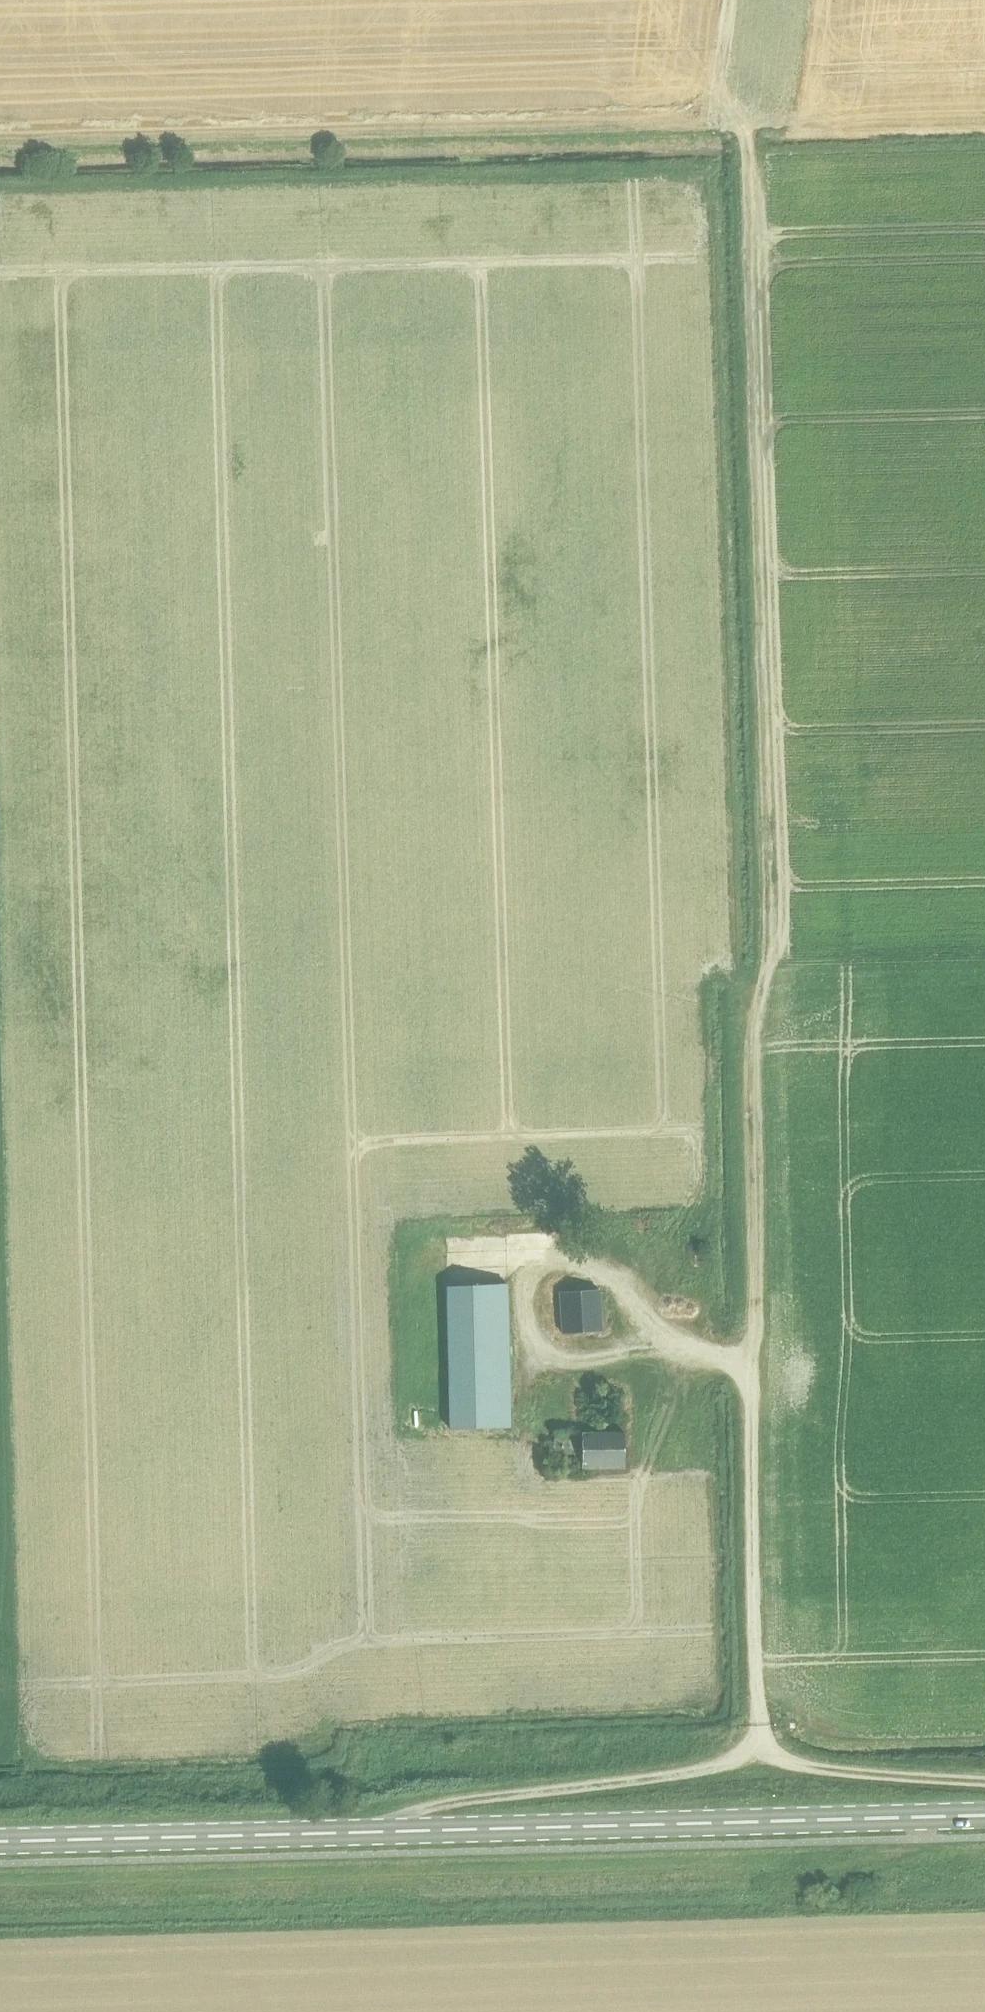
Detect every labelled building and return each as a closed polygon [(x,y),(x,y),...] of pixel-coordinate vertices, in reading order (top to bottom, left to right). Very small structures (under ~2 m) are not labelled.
[(509,1286),(448,1287),(451,1429),(512,1427),(509,1286)] [(599,1289),(560,1292),(562,1333),(602,1330),(599,1289)] [(554,1433),(554,1454),(583,1453),(583,1469),(624,1467),(623,1431),(554,1433)]
